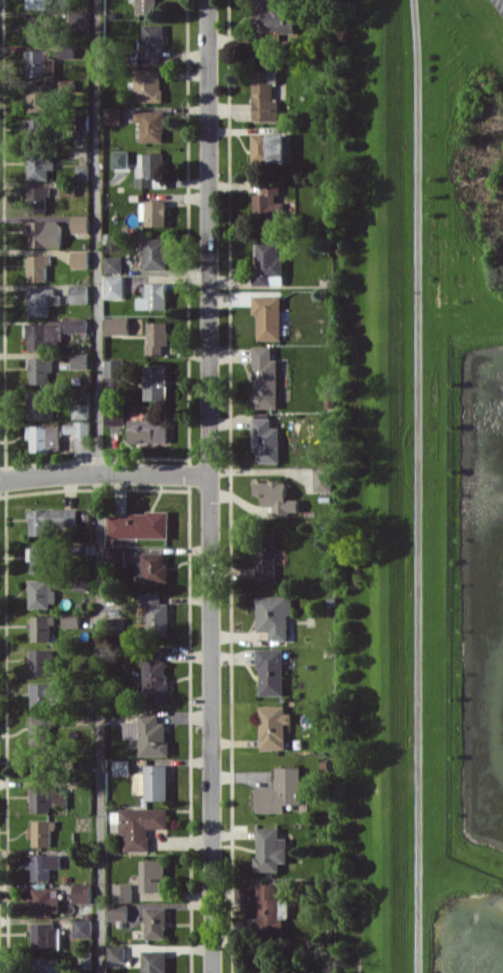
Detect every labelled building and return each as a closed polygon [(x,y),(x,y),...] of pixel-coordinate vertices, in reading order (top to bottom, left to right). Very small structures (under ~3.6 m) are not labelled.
[(47,9),(47,0),(27,0),(27,9),(47,9)] [(136,14),(157,14),(157,0),(136,0),(136,14)] [(275,33),(284,33),(284,7),(274,7),(274,0),(257,0),(257,48),(275,48),(275,33)] [(29,41),(52,41),(52,15),(28,16),(29,41)] [(164,24),(144,24),(144,39),(138,39),(138,48),(143,48),(144,59),(159,59),(159,50),(164,50),(164,24)] [(56,76),(56,58),(50,58),(50,50),(28,50),(28,75),(56,76)] [(162,69),(135,70),(135,102),(162,101),(162,69)] [(278,71),(253,71),(254,120),(279,120),(279,100),(274,100),(273,82),(278,82),(278,71)] [(77,79),(60,80),(60,93),(77,93),(77,79)] [(50,111),(50,83),(29,83),(29,111),(50,111)] [(121,123),(121,107),(105,107),(105,124),(121,123)] [(142,141),(164,142),(165,111),(136,111),(135,121),(142,121),(142,141)] [(26,118),(27,144),(51,143),(50,118),(26,118)] [(253,162),(286,162),(287,133),(253,133),(253,162)] [(49,169),(54,169),(54,151),(26,151),(27,180),(50,179),(49,169)] [(136,187),(164,187),(164,153),(144,153),(144,176),(137,176),(136,187)] [(77,179),(88,180),(88,166),(77,166),(77,179)] [(286,218),(285,201),(279,202),(278,184),(263,184),(264,193),(253,193),(254,217),(263,216),(264,224),(274,224),(274,218),(286,218)] [(49,187),(28,186),(28,212),(49,213),(49,187)] [(167,226),(167,201),(143,201),(143,226),(167,226)] [(90,215),(73,216),(74,233),(90,232),(90,215)] [(31,247),(63,246),(62,220),(26,221),(26,233),(30,233),(31,247)] [(167,269),(168,238),(145,237),(144,268),(167,269)] [(279,241),(256,241),(255,285),(284,285),(284,258),(279,257),(279,241)] [(89,268),(89,251),(73,250),(73,268),(89,268)] [(51,255),(29,255),(29,281),(48,281),(48,263),(51,263),(51,255)] [(106,272),(123,272),(123,256),(105,256),(106,272)] [(124,299),(124,275),(106,276),(106,299),(124,299)] [(167,309),(168,282),(147,282),(147,297),(139,297),(138,309),(167,309)] [(89,303),(89,285),(72,284),(71,303),(89,303)] [(50,316),(50,304),(60,304),(59,288),(30,288),(30,316),(50,316)] [(281,295),(253,295),(253,313),(258,313),(259,340),(282,339),(281,295)] [(106,317),(106,334),(130,334),(130,317),(106,317)] [(88,332),(88,320),(28,321),(29,348),(63,347),(63,332),(88,332)] [(148,322),(149,352),(163,352),(163,345),(168,345),(168,321),(148,322)] [(273,346),(254,346),(255,408),(279,407),(278,359),(273,359),(273,346)] [(73,368),(89,369),(90,353),(73,353),(73,368)] [(50,384),(49,372),(53,372),(53,357),(31,358),(31,384),(50,384)] [(106,377),(124,377),(123,359),(106,360),(106,377)] [(146,400),(168,399),(168,365),(146,365),(146,400)] [(29,418),(52,419),(52,391),(30,390),(29,418)] [(90,404),(74,403),(73,418),(90,419),(90,404)] [(107,425),(125,425),(124,411),(107,411),(107,425)] [(280,427),(272,427),(271,413),(255,413),(256,463),(281,462),(280,427)] [(129,419),(130,441),(169,441),(168,419),(129,419)] [(64,433),(77,433),(77,436),(90,437),(91,422),(64,422),(64,433)] [(30,451),(60,451),(61,426),(28,425),(27,439),(30,439),(30,451)] [(255,481),(255,495),(262,495),(262,506),(275,506),(275,513),(299,513),(299,499),(287,499),(287,480),(255,481)] [(30,535),(49,535),(49,526),(79,526),(78,508),(30,509),(30,535)] [(169,513),(110,513),(110,538),(169,539),(169,513)] [(276,581),(277,533),(257,533),(257,581),(276,581)] [(106,546),(106,563),(127,562),(126,545),(106,546)] [(32,573),(52,573),(51,547),(28,547),(28,561),(32,561),(32,573)] [(144,553),(145,582),(168,581),(167,553),(144,553)] [(53,579),(30,580),(30,608),(54,608),(53,579)] [(170,603),(161,603),(161,593),(141,593),(141,607),(148,607),(148,636),(169,636),(170,603)] [(289,640),(289,615),(293,615),(293,595),(258,596),(259,631),(271,631),(271,641),(289,640)] [(63,627),(80,628),(81,612),(64,612),(63,627)] [(32,641),(51,641),(51,623),(54,623),(54,616),(33,616),(32,641)] [(126,618),(111,617),(110,635),(125,636),(126,618)] [(169,703),(169,661),(164,661),(164,645),(144,645),(143,703),(169,703)] [(285,695),(284,648),(259,648),(259,695),(285,695)] [(53,649),(31,650),(32,675),(60,674),(59,657),(53,657),(53,649)] [(31,684),(32,708),(61,707),(60,683),(31,684)] [(286,705),(260,706),(261,750),(286,749),(286,724),(293,724),(293,712),(286,713),(286,705)] [(126,738),(141,738),(141,756),(168,755),(168,722),(160,723),(160,713),(140,714),(140,721),(125,721),(126,738)] [(31,745),(53,745),(53,717),(30,717),(31,745)] [(32,778),(50,778),(50,753),(30,752),(29,766),(33,766),(32,778)] [(129,759),(114,759),(114,774),(130,774),(129,759)] [(169,765),(147,765),(146,800),(168,800),(169,765)] [(256,812),(285,812),(285,804),(301,804),(301,767),(276,767),(276,788),(256,787),(256,812)] [(32,812),(50,812),(50,806),(67,806),(67,787),(31,788),(32,812)] [(168,808),(121,808),(121,833),(126,833),(126,851),(150,851),(150,829),(169,828),(168,808)] [(55,821),(30,821),(30,838),(33,838),(33,846),(52,846),(51,829),(56,829),(55,821)] [(255,871),(280,871),(280,862),(288,862),(288,838),(280,838),(280,828),(258,828),(259,857),(255,857),(255,871)] [(32,881),(51,880),(51,868),(61,868),(61,854),(27,855),(27,868),(32,868),(32,881)] [(142,860),(143,891),(166,891),(166,860),(142,860)] [(133,883),(114,884),(114,902),(133,901),(133,883)] [(73,903),(92,903),(92,885),(74,884),(73,903)] [(278,884),(257,884),(257,934),(284,934),(284,917),(289,917),(289,899),(278,899),(278,884)] [(33,915),(60,914),(59,888),(33,888),(33,915)] [(128,904),(109,904),(109,921),(129,920),(128,904)] [(167,907),(146,907),(147,939),(167,938),(167,907)] [(75,936),(92,936),(92,919),(74,919),(75,936)] [(60,949),(61,924),(33,924),(32,949),(60,949)] [(126,962),(125,945),(108,945),(109,962),(126,962)] [(143,951),(144,972),(167,972),(167,950),(143,951)] [(36,957),(37,972),(60,972),(60,957),(36,957)]
